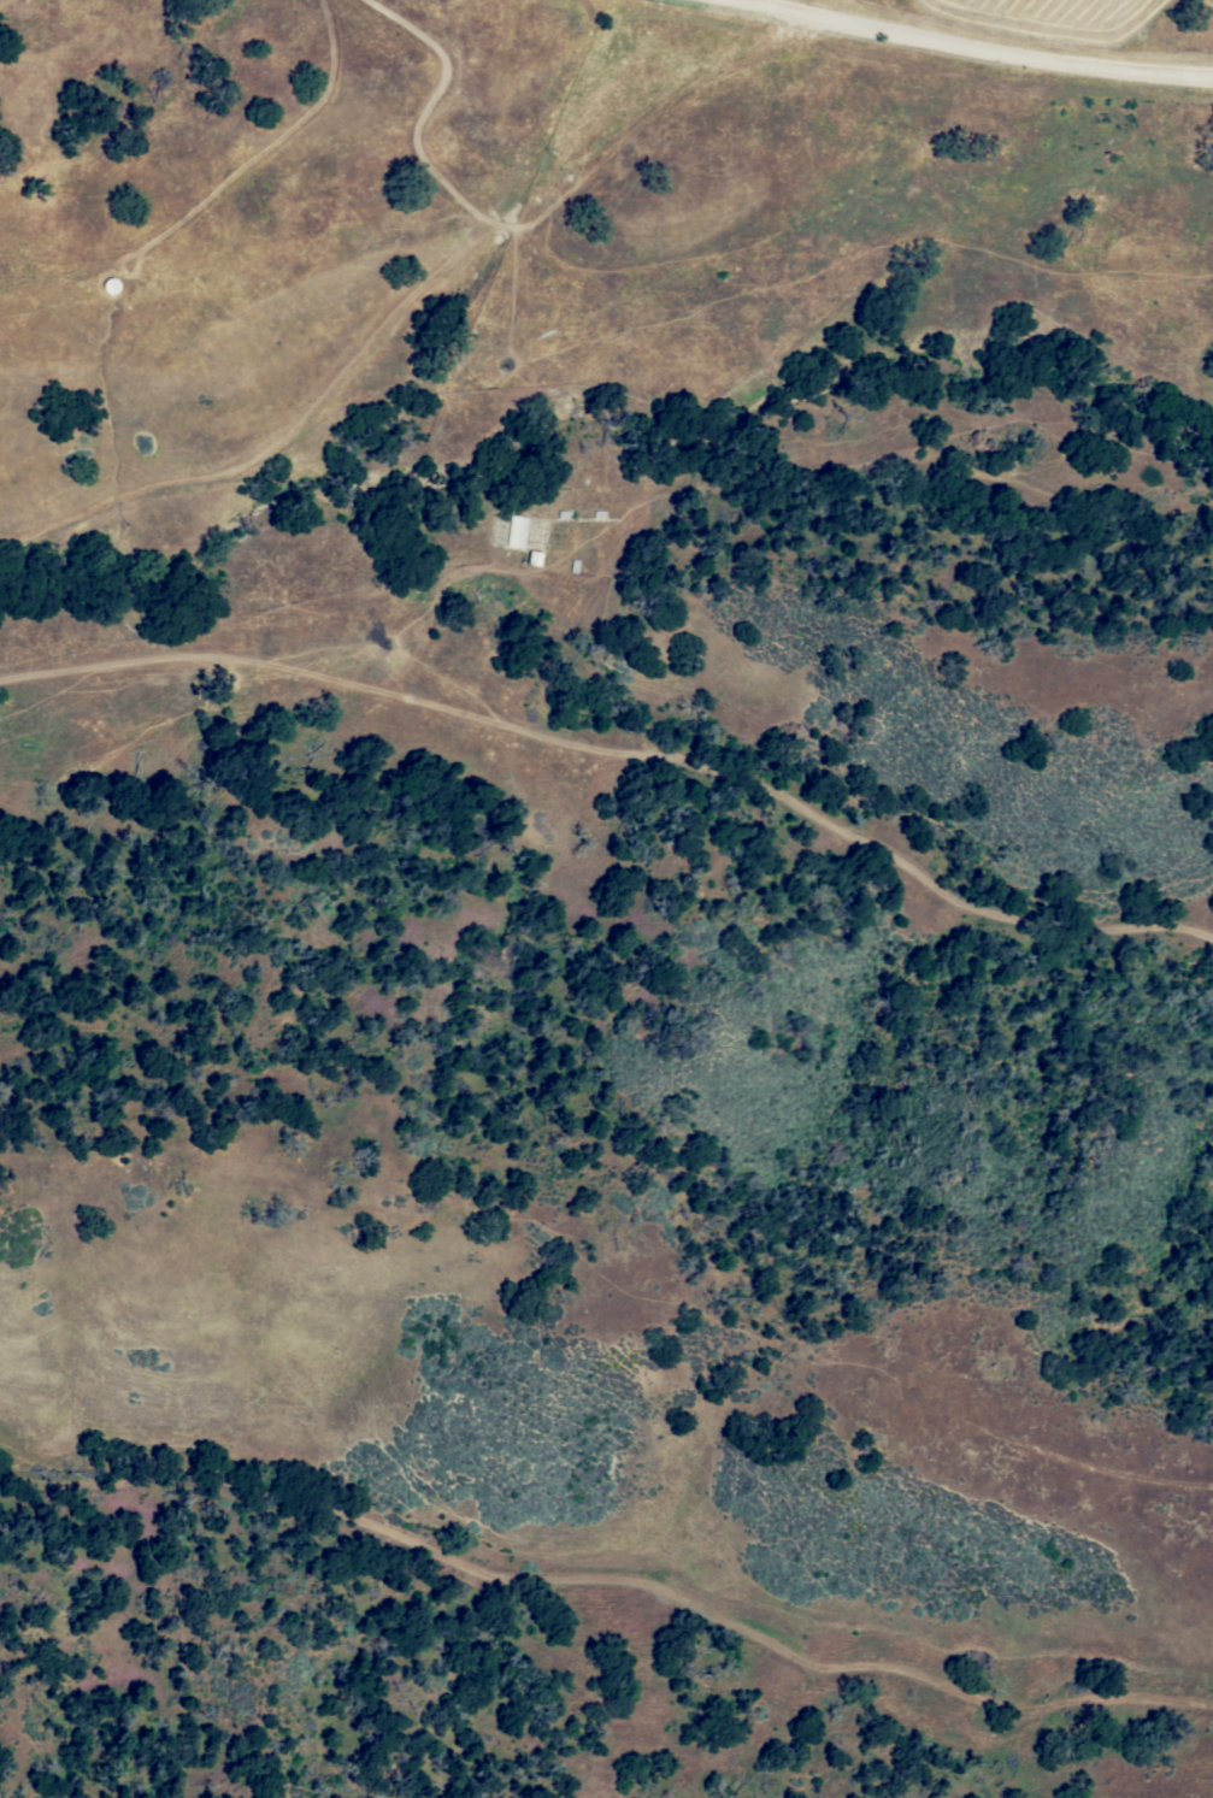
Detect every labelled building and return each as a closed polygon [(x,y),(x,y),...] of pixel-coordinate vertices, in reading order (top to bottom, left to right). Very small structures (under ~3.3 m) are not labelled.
[(523,546),(527,516),(509,513),(505,544),(523,546)] [(542,552),(529,549),(527,563),(539,566),(542,552)]
